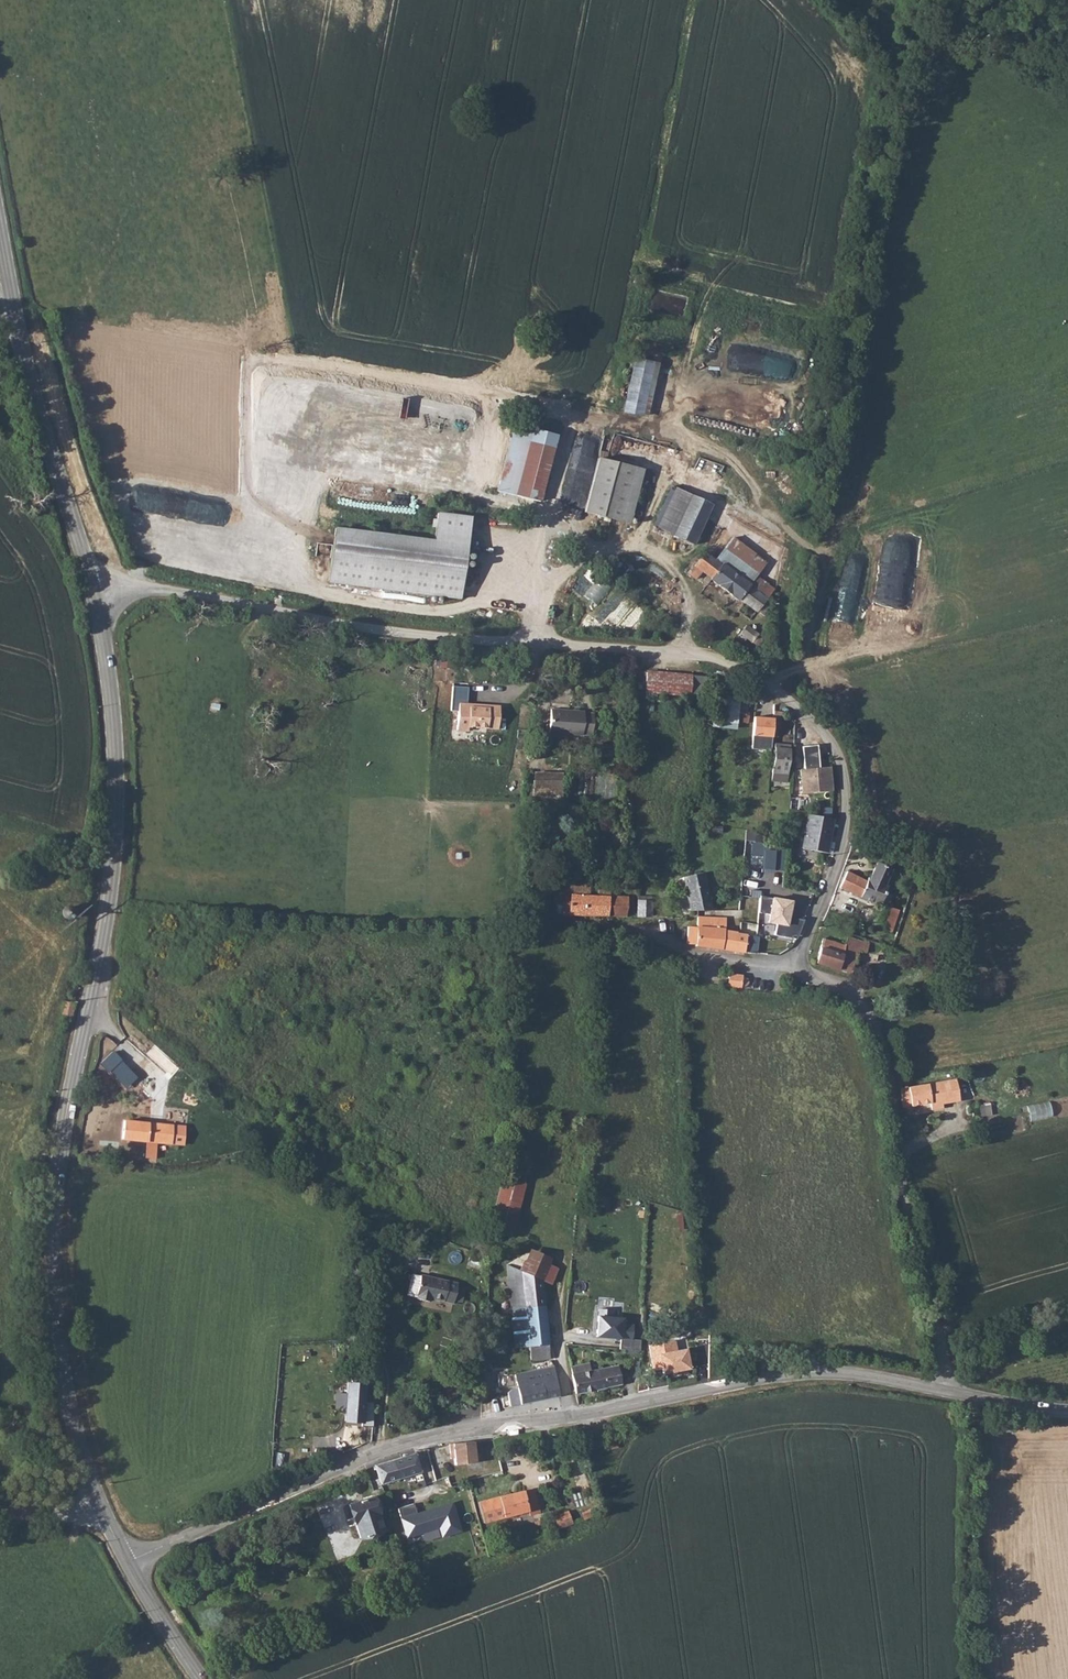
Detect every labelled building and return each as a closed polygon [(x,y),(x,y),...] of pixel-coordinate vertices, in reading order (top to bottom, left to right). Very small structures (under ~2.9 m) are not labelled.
[(635,356),(623,410),(646,415),(656,358),(635,356)] [(712,388),(706,410),(766,427),(772,407),(759,403),(757,408),(745,404),(746,399),(712,388)] [(513,423),(498,490),(544,499),(557,433),(513,423)] [(598,453),(584,509),(632,523),(644,467),(598,453)] [(673,486),(656,528),(695,543),(711,502),(673,486)] [(334,523),(328,581),(462,598),(471,513),(436,508),(433,534),(334,523)] [(703,552),(693,566),(700,572),(705,575),(702,579),(707,583),(709,580),(737,600),(738,598),(743,602),(755,611),(758,612),(763,616),(772,605),(765,599),(765,597),(748,585),(749,583),(722,564),(720,565),(713,560),(703,552)] [(744,625),(734,638),(741,643),(745,637),(754,644),(757,644),(759,643),(760,641),(760,637),(744,625)] [(645,692),(698,696),(699,676),(646,672),(645,692)] [(454,698),(462,699),(462,689),(446,688),(446,705),(453,706),(454,698)] [(711,727),(733,729),(736,697),(714,695),(711,727)] [(464,728),(498,729),(499,700),(462,699),(454,698),(453,706),(446,705),(445,713),(453,713),(452,732),(463,732),(464,728)] [(549,709),(547,733),(568,734),(580,735),(580,732),(591,733),(592,713),(583,713),(583,711),(549,709)] [(772,719),(771,737),(775,737),(776,729),(779,729),(782,711),(773,711),(772,719)] [(772,719),(752,717),(751,736),(771,738),(771,737),(772,719)] [(786,782),(789,750),(790,744),(774,743),(774,748),(770,780),(786,782)] [(817,745),(802,747),(803,769),(799,769),(801,794),(832,791),(830,767),(819,768),(817,745)] [(564,796),(564,772),(534,771),(533,796),(564,796)] [(807,815),(801,849),(826,853),(832,819),(807,815)] [(763,843),(761,866),(783,869),(785,847),(763,843)] [(845,872),(839,886),(879,905),(888,885),(884,884),(891,868),(877,862),(870,878),(868,876),(866,881),(845,872)] [(690,911),(693,911),(697,911),(712,912),(712,909),(703,873),(682,878),(690,911)] [(558,913),(607,915),(608,896),(609,887),(597,887),(597,896),(587,896),(587,886),(559,885),(559,894),(552,894),(552,905),(558,905),(558,913)] [(608,896),(607,915),(625,915),(627,897),(608,896)] [(793,901),(759,896),(757,911),(768,912),(767,924),(776,924),(776,932),(799,934),(804,918),(789,916),(790,913),(792,913),(793,901)] [(649,897),(636,897),(637,915),(651,915),(649,897)] [(59,906),(59,909),(59,911),(60,912),(62,914),(65,915),(68,914),(69,912),(70,909),(70,906),(68,904),(66,903),(63,903),(61,903),(59,906)] [(885,905),(879,921),(886,923),(883,929),(891,932),(898,910),(885,905)] [(724,918),(697,916),(696,926),(688,926),(687,944),(744,951),(745,940),(745,934),(735,933),(735,931),(724,929),(724,918)] [(848,935),(845,946),(857,950),(866,952),(869,942),(848,935)] [(854,961),(842,957),(845,946),(822,938),(816,962),(851,973),(854,961)] [(759,941),(745,940),(744,951),(759,953),(759,941)] [(842,957),(854,961),(857,950),(845,946),(842,957)] [(729,973),(728,987),(740,987),(740,984),(743,985),(745,985),(747,985),(748,983),(748,981),(746,979),(745,978),(742,979),(742,974),(729,973)] [(59,1015),(70,1017),(74,999),(63,997),(59,1015)] [(940,1083),(901,1089),(902,1108),(930,1104),(930,1111),(943,1109),(943,1104),(960,1102),(957,1081),(940,1083)] [(1028,1105),(1031,1121),(1053,1116),(1050,1100),(1028,1105)] [(980,1115),(991,1115),(992,1104),(980,1104),(980,1115)] [(122,1118),(119,1136),(144,1138),(142,1155),(153,1156),(155,1140),(181,1142),(183,1124),(122,1118)] [(489,1229),(513,1236),(528,1183),(504,1176),(489,1229)] [(540,1280),(504,1265),(513,1348),(527,1347),(529,1361),(549,1359),(540,1280)] [(417,1275),(413,1296),(415,1296),(414,1300),(426,1303),(428,1298),(451,1303),(456,1284),(417,1275)] [(634,1318),(614,1317),(615,1310),(598,1308),(597,1316),(596,1336),(620,1338),(632,1339),(634,1318)] [(685,1344),(676,1346),(673,1335),(648,1340),(653,1365),(661,1363),(662,1368),(689,1363),(685,1344)] [(632,1339),(620,1338),(619,1348),(639,1350),(640,1340),(632,1339)] [(493,1389),(493,1393),(499,1392),(504,1385),(503,1366),(496,1365),(496,1386),(493,1389)] [(506,1394),(508,1407),(557,1396),(551,1366),(512,1374),(515,1388),(510,1389),(506,1394)] [(587,1372),(571,1375),(574,1393),(619,1385),(615,1366),(587,1372)] [(344,1384),(341,1422),(360,1423),(363,1385),(344,1384)] [(474,1450),(473,1441),(448,1444),(449,1452),(453,1452),(454,1465),(475,1462),(474,1450)] [(378,1485),(408,1476),(420,1472),(414,1453),(373,1466),(378,1485)] [(577,1487),(586,1485),(581,1462),(572,1464),(577,1487)] [(532,1488),(477,1502),(483,1522),(527,1511),(528,1516),(539,1514),(532,1488)] [(371,1497),(347,1505),(359,1538),(382,1531),(371,1497)] [(440,1506),(416,1514),(413,1504),(397,1509),(406,1538),(439,1528),(442,1537),(460,1531),(452,1505),(441,1508),(440,1506)] [(571,1510),(552,1515),(555,1529),(574,1524),(571,1510)]
